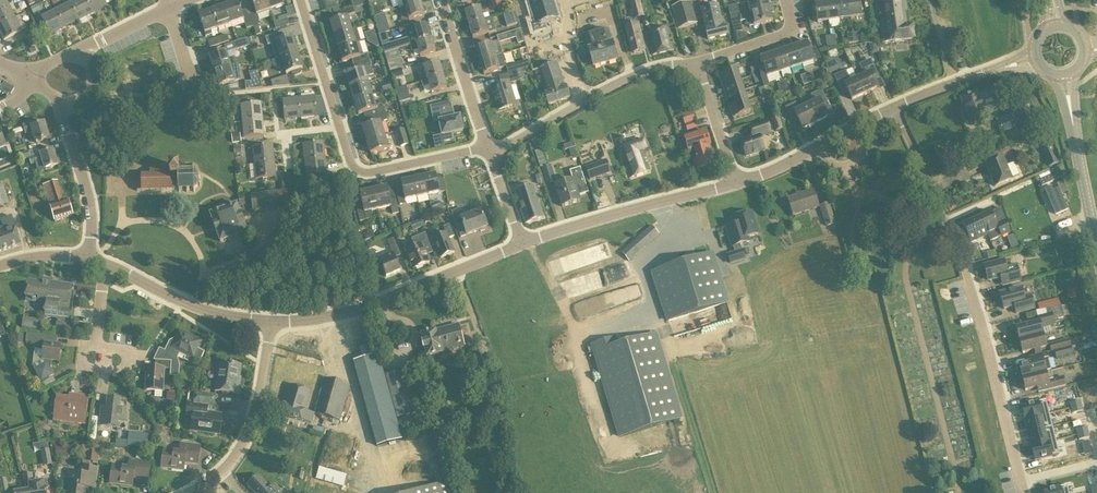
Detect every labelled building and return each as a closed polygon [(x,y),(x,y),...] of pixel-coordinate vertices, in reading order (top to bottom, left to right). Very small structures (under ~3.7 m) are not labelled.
[(86,0),(76,0),(70,3),(79,21),(93,14),(86,0)] [(93,14),(108,7),(104,0),(86,0),(93,14)] [(267,0),(252,0),(254,7),(248,9),(254,26),(253,26),(257,35),(261,34),(258,25),(260,24),(257,15),(271,11),(267,0)] [(271,11),(284,6),(282,0),(267,0),(271,11)] [(374,17),(383,14),(379,0),(380,0),(368,0),(373,17),(374,17)] [(405,7),(421,2),(420,1),(422,0),(396,0),(399,9),(405,7)] [(512,7),(510,0),(494,0),(498,11),(512,7)] [(530,9),(553,2),(553,0),(528,0),(530,9)] [(645,51),(638,24),(637,24),(636,19),(644,17),(640,0),(637,0),(629,2),(631,10),(630,10),(633,20),(630,18),(625,19),(624,22),(631,51),(633,51),(634,53),(645,51)] [(771,9),(769,0),(757,0),(749,2),(751,13),(751,14),(771,9)] [(851,18),(849,0),(838,2),(840,20),(851,18)] [(851,18),(862,17),(860,0),(851,0),(849,0),(851,18)] [(915,38),(913,26),(909,26),(906,0),(878,0),(884,42),(915,38)] [(226,7),(232,24),(244,20),(247,29),(253,26),(254,26),(248,9),(242,11),(239,2),(226,7)] [(422,7),(421,2),(405,7),(409,20),(425,15),(424,14),(426,13),(427,11),(426,8),(424,7),(422,7)] [(553,2),(530,9),(535,24),(531,25),(532,32),(545,29),(543,21),(558,17),(553,2)] [(840,20),(838,2),(827,3),(829,21),(840,20)] [(0,7),(0,24),(15,17),(8,3),(0,7)] [(79,21),(70,3),(56,10),(65,28),(79,21)] [(679,29),(697,24),(690,3),(673,8),(679,29)] [(829,21),(827,3),(816,5),(818,22),(829,21)] [(37,4),(30,8),(33,14),(40,11),(37,4)] [(709,40),(729,35),(724,18),(723,19),(719,5),(701,10),(709,40)] [(232,24),(226,7),(212,11),(218,29),(232,24)] [(331,23),(335,36),(353,31),(352,30),(350,23),(357,21),(353,8),(338,13),(340,20),(331,23)] [(470,25),(485,21),(481,8),(466,12),(466,13),(464,14),(463,15),(464,20),(466,20),(468,20),(470,25)] [(740,16),(730,18),(732,24),(741,21),(745,20),(746,24),(750,27),(754,26),(774,22),(771,9),(751,14),(751,13),(740,16)] [(65,28),(56,10),(42,17),(51,35),(65,28)] [(212,34),(211,31),(218,29),(212,11),(199,16),(205,33),(205,34),(206,37),(212,34)] [(503,14),(507,27),(517,24),(513,11),(503,14)] [(374,17),(379,34),(390,31),(384,13),(383,14),(374,17)] [(0,24),(0,33),(4,40),(22,31),(21,30),(26,27),(20,15),(15,18),(15,17),(0,24)] [(275,29),(289,24),(287,18),(274,22),(275,29)] [(485,21),(470,25),(473,38),(496,32),(492,18),(485,21)] [(416,43),(417,44),(432,39),(428,26),(418,29),(416,23),(402,27),(408,46),(410,45),(416,43)] [(653,56),(675,50),(668,27),(647,33),(653,56)] [(339,49),(357,44),(360,43),(361,42),(357,28),(352,30),(353,31),(335,36),(339,49)] [(497,36),(499,42),(516,37),(518,44),(524,42),(520,29),(497,36)] [(594,67),(618,60),(609,29),(585,36),(594,67)] [(365,33),(367,40),(376,37),(374,31),(365,33)] [(282,33),(265,38),(268,45),(271,45),(276,60),(282,58),(298,53),(293,37),(284,40),(282,33)] [(221,37),(223,44),(229,42),(227,35),(221,37)] [(223,44),(221,37),(208,41),(210,48),(223,44)] [(230,44),(224,45),(226,52),(227,52),(235,49),(249,45),(247,40),(247,38),(230,44)] [(436,52),(432,39),(417,44),(416,43),(410,45),(412,51),(418,49),(420,57),(436,52)] [(479,57),(481,62),(503,55),(499,42),(477,49),(477,51),(475,51),(474,53),(475,56),(477,57),(479,57)] [(796,47),(802,65),(815,61),(809,42),(796,47)] [(357,44),(339,49),(343,63),(352,60),(354,66),(370,62),(367,54),(363,55),(360,43),(357,44)] [(802,65),(796,47),(784,51),(790,69),(802,65)] [(390,71),(403,67),(398,50),(395,50),(385,53),(390,71)] [(790,69),(784,51),(772,54),(778,73),(790,69)] [(231,67),(236,66),(233,56),(228,58),(227,52),(210,57),(211,60),(209,61),(207,63),(209,69),(212,71),(214,70),(214,72),(231,67)] [(298,53),(282,58),(287,74),(291,72),(292,75),(294,76),(301,74),(302,71),(301,69),(303,69),(298,53)] [(836,56),(839,65),(848,62),(845,53),(836,56)] [(523,55),(524,61),(506,66),(508,73),(531,66),(528,54),(523,55)] [(778,73),(772,54),(761,58),(767,77),(778,73)] [(503,55),(481,62),(485,75),(500,71),(499,69),(503,68),(503,67),(505,66),(504,63),(505,63),(503,55)] [(857,79),(864,94),(877,88),(874,80),(879,77),(871,59),(859,64),(864,76),(857,79)] [(351,89),(369,83),(367,76),(373,74),(370,62),(354,66),(356,73),(347,75),(351,89)] [(424,67),(428,80),(443,75),(439,62),(424,67)] [(556,63),(539,69),(541,73),(547,94),(546,94),(549,105),(570,99),(567,87),(566,87),(558,63),(556,63)] [(238,66),(236,66),(231,67),(214,72),(218,86),(241,79),(239,74),(240,73),(238,66)] [(393,79),(404,75),(402,68),(391,71),(393,79)] [(723,86),(741,80),(737,69),(719,75),(723,86)] [(851,100),(864,94),(857,79),(851,81),(846,70),(834,76),(842,94),(847,92),(851,100)] [(500,110),(516,105),(510,83),(519,80),(517,71),(499,76),(501,84),(493,87),(500,110)] [(745,85),(750,83),(748,74),(742,75),(745,85)] [(447,89),(443,75),(428,80),(421,82),(423,87),(429,85),(432,93),(447,89)] [(272,87),(290,85),(286,76),(270,81),(272,87)] [(726,97),(744,91),(741,80),(723,86),(726,97)] [(246,89),(262,88),(260,81),(245,82),(246,89)] [(790,92),(786,81),(782,82),(785,94),(790,92)] [(777,84),(781,95),(785,94),(782,82),(777,84)] [(14,88),(6,83),(4,85),(2,84),(0,87),(0,92),(7,96),(8,93),(10,95),(14,88)] [(369,83),(351,89),(355,102),(373,96),(369,83)] [(381,86),(383,92),(392,89),(390,85),(388,84),(381,86)] [(395,90),(399,103),(410,99),(406,86),(395,90)] [(807,105),(815,123),(828,117),(822,105),(828,102),(822,89),(811,94),(814,102),(807,105)] [(985,116),(993,113),(998,126),(1012,121),(1008,110),(998,114),(997,111),(1000,110),(992,89),(978,95),(976,92),(960,99),(971,124),(986,118),(985,116)] [(730,107),(748,101),(744,91),(726,97),(730,107)] [(373,96),(355,102),(359,115),(369,112),(371,118),(386,114),(383,106),(380,107),(379,101),(375,102),(373,96)] [(299,98),(301,119),(317,117),(315,97),(299,98)] [(301,119),(299,98),(283,100),(285,120),(301,119)] [(748,101),(730,107),(733,118),(751,112),(748,101)] [(796,117),(802,129),(815,123),(807,105),(799,109),(796,102),(785,107),(791,120),(796,117)] [(434,123),(440,122),(444,143),(453,141),(452,135),(464,132),(461,117),(454,119),(451,103),(431,107),(434,123)] [(1014,108),(1022,128),(1035,123),(1027,103),(1014,108)] [(243,121),(263,120),(261,104),(242,105),(243,121)] [(692,111),(682,114),(685,125),(696,122),(692,111)] [(385,136),(381,122),(388,120),(386,114),(371,118),(373,125),(363,128),(367,141),(385,136)] [(771,120),(775,131),(783,128),(778,115),(772,117),(772,119),(771,120)] [(263,120),(243,121),(245,138),(264,136),(263,120)] [(698,128),(696,122),(685,125),(687,131),(698,128)] [(760,137),(771,133),(767,122),(750,128),(753,138),(742,142),(747,157),(764,151),(760,137)] [(35,143),(49,139),(44,123),(31,127),(30,124),(23,126),(25,134),(32,132),(35,143)] [(400,147),(409,144),(404,128),(394,131),(400,147)] [(708,147),(711,146),(707,132),(698,135),(697,133),(684,137),(689,152),(696,150),(698,157),(696,158),(696,159),(694,160),(697,171),(714,166),(708,147)] [(232,143),(241,142),(240,133),(231,134),(232,143)] [(385,136),(367,141),(371,154),(389,149),(385,136)] [(643,150),(647,149),(644,141),(621,149),(628,169),(627,170),(630,179),(651,172),(643,150)] [(305,161),(325,159),(323,143),(303,144),(305,161)] [(25,144),(15,148),(17,155),(27,152),(25,144)] [(1059,163),(1051,144),(1040,149),(1048,168),(1059,163)] [(255,164),(274,162),(272,146),(253,148),(255,164)] [(55,157),(53,150),(40,154),(40,155),(33,157),(35,163),(42,161),(45,169),(57,166),(57,165),(59,164),(60,163),(59,158),(56,157),(55,157)] [(27,152),(17,155),(19,162),(29,159),(27,152)] [(13,156),(5,159),(6,160),(0,162),(0,165),(1,168),(8,165),(8,164),(14,162),(13,156)] [(1011,180),(1011,179),(1020,175),(1014,163),(1005,167),(1001,157),(984,164),(995,187),(1011,180)] [(325,159),(305,161),(307,177),(326,175),(325,159)] [(590,180),(611,173),(606,159),(585,167),(590,180)] [(274,162),(255,164),(256,180),(276,178),(274,162)] [(541,168),(547,185),(556,182),(551,165),(541,168)] [(198,187),(201,187),(201,185),(199,185),(199,180),(201,178),(200,177),(198,178),(194,174),(193,166),(191,166),(191,167),(170,168),(149,169),(149,176),(137,176),(137,191),(150,191),(150,192),(179,191),(179,193),(181,193),(181,190),(187,190),(187,193),(188,192),(188,190),(192,190),(195,192),(196,191),(195,190),(198,187)] [(573,182),(565,184),(556,187),(559,196),(563,207),(572,204),(570,198),(587,192),(580,168),(569,171),(571,177),(573,182)] [(1057,169),(1048,173),(1050,176),(1053,182),(1061,178),(1057,169)] [(537,184),(543,183),(540,174),(534,177),(535,181),(537,184)] [(425,177),(429,196),(446,192),(443,178),(438,179),(437,175),(425,177)] [(1053,182),(1050,176),(1039,180),(1042,186),(1053,182)] [(413,180),(417,198),(429,196),(425,177),(413,180)] [(828,189),(841,186),(839,178),(826,181),(828,189)] [(417,198),(413,180),(402,183),(402,187),(395,189),(399,205),(406,203),(406,201),(417,198)] [(9,203),(2,182),(0,182),(0,206),(9,203)] [(525,224),(544,218),(534,186),(515,192),(525,224)] [(374,191),(379,210),(392,207),(394,214),(399,213),(396,199),(391,201),(388,187),(374,191)] [(54,222),(73,216),(68,201),(64,202),(59,188),(50,191),(54,206),(50,207),(54,222)] [(287,190),(276,191),(250,195),(238,197),(240,206),(251,205),(253,213),(279,209),(279,205),(289,203),(287,190)] [(1051,194),(1050,190),(1044,192),(1053,215),(1067,210),(1059,191),(1051,194)] [(361,194),(364,206),(357,208),(360,221),(373,218),(371,211),(379,210),(374,191),(361,194)] [(793,215),(818,207),(813,191),(788,199),(793,215)] [(826,227),(836,224),(829,202),(819,206),(826,227)] [(221,242),(248,232),(237,204),(210,214),(221,242)] [(464,218),(461,208),(452,211),(462,237),(479,231),(481,232),(485,230),(485,228),(488,228),(482,211),(464,218)] [(990,241),(1010,233),(1000,209),(980,217),(987,235),(988,235),(990,241)] [(745,259),(742,251),(740,245),(749,242),(748,237),(758,234),(752,212),(732,218),(734,225),(726,228),(732,245),(732,247),(733,247),(735,253),(728,255),(730,264),(745,259)] [(21,245),(12,217),(1,220),(3,226),(0,227),(0,233),(6,250),(21,245)] [(987,235),(980,217),(962,225),(963,228),(961,229),(966,242),(969,241),(969,243),(976,240),(987,235)] [(413,230),(423,226),(420,219),(410,223),(413,230)] [(448,239),(455,236),(449,224),(443,227),(446,234),(433,239),(441,258),(454,252),(448,239)] [(659,234),(651,225),(636,238),(644,247),(659,234)] [(427,255),(434,253),(426,233),(414,238),(418,246),(406,251),(414,269),(430,263),(427,255)] [(1016,243),(1013,235),(1007,238),(1010,246),(1016,243)] [(394,238),(388,240),(392,249),(397,247),(394,238)] [(1062,255),(1073,252),(1071,245),(1060,249),(1062,255)] [(387,278),(401,272),(393,252),(379,258),(387,278)] [(653,272),(669,321),(726,302),(710,253),(653,272)] [(1003,286),(1021,281),(1017,266),(1006,269),(1004,261),(985,265),(989,281),(1001,278),(1003,286)] [(69,321),(72,296),(69,296),(70,286),(29,281),(26,300),(47,302),(45,318),(46,318),(46,317),(56,318),(56,319),(69,321)] [(1016,314),(1034,309),(1030,295),(1023,297),(1021,288),(1000,294),(1004,309),(1014,307),(1016,314)] [(1075,290),(1066,292),(1068,299),(1076,297),(1075,290)] [(1016,328),(1019,341),(1042,335),(1041,329),(1055,325),(1054,320),(1063,317),(1060,305),(1027,314),(1030,324),(1016,328)] [(23,325),(38,328),(40,318),(24,315),(23,325)] [(66,325),(56,324),(55,333),(64,335),(66,325)] [(441,352),(464,346),(458,325),(436,331),(435,330),(421,334),(427,357),(441,353),(441,352)] [(51,370),(52,360),(58,361),(60,345),(56,345),(57,337),(53,336),(54,334),(47,333),(47,336),(46,335),(46,334),(26,332),(25,341),(33,342),(32,349),(44,350),(42,359),(48,360),(48,362),(35,369),(42,381),(53,374),(51,370)] [(201,341),(190,336),(190,337),(178,332),(173,343),(169,341),(164,352),(177,359),(179,354),(185,357),(184,360),(198,366),(205,352),(198,349),(201,341)] [(24,334),(14,333),(13,340),(23,341),(24,334)] [(619,439),(683,419),(657,333),(618,344),(616,337),(590,345),(619,439)] [(1042,335),(1019,341),(1023,354),(1046,348),(1042,335)] [(1071,346),(1069,339),(1049,344),(1051,352),(1054,351),(1071,346)] [(1082,345),(1078,346),(1080,351),(1096,345),(1096,342),(1096,339),(1082,344),(1082,345)] [(402,440),(396,418),(384,375),(378,354),(377,355),(374,344),(359,348),(363,359),(353,361),(377,447),(402,440)] [(1056,359),(1073,354),(1072,348),(1075,348),(1075,346),(1071,346),(1054,351),(1056,359)] [(1019,379),(1022,378),(1051,371),(1046,354),(1030,358),(1031,363),(1019,366),(1020,370),(1017,371),(1019,379)] [(500,373),(496,357),(488,359),(492,375),(500,373)] [(146,367),(145,390),(162,391),(164,369),(170,369),(170,365),(171,361),(155,361),(155,368),(146,367)] [(237,394),(240,379),(238,378),(240,366),(218,363),(215,391),(237,394)] [(170,376),(178,377),(179,366),(170,365),(170,369),(170,376)] [(401,370),(384,375),(396,418),(413,413),(401,370)] [(1053,379),(1051,371),(1022,378),(1019,379),(1021,387),(1024,386),(1025,391),(1045,386),(1046,390),(1065,386),(1063,376),(1053,379)] [(324,379),(314,413),(314,414),(340,421),(350,386),(324,379)] [(314,414),(305,411),(311,391),(289,385),(284,405),(283,405),(280,415),(311,424),(314,414)] [(1072,387),(1064,389),(1067,397),(1074,395),(1072,387)] [(196,390),(194,403),(208,405),(214,406),(216,394),(202,393),(202,391),(196,390)] [(85,424),(89,396),(69,394),(69,397),(56,396),(53,420),(85,424)] [(124,421),(126,409),(120,408),(120,401),(108,399),(107,408),(102,407),(100,426),(117,428),(118,420),(124,421)] [(1046,400),(1021,406),(1024,420),(1049,414),(1046,400)] [(221,429),(223,415),(207,413),(208,405),(194,403),(187,403),(186,415),(192,416),(190,430),(213,433),(214,428),(221,429)] [(1049,414),(1024,420),(1028,433),(1052,427),(1049,414)] [(1052,427),(1028,433),(1031,446),(1056,440),(1052,427)] [(129,439),(128,446),(147,449),(148,442),(129,439)] [(1056,440),(1031,446),(1035,460),(1059,454),(1056,440)] [(55,447),(55,444),(50,444),(52,458),(56,458),(56,459),(70,455),(69,446),(63,447),(55,447)] [(185,463),(198,464),(200,447),(181,444),(180,452),(164,450),(162,467),(184,470),(185,463)] [(93,447),(91,462),(98,463),(100,448),(93,447)] [(41,450),(44,466),(52,465),(49,449),(41,450)] [(1088,472),(1096,468),(1091,450),(1081,453),(1088,472)] [(110,483),(132,486),(133,478),(147,480),(149,463),(130,460),(129,468),(113,465),(110,483)] [(95,488),(97,468),(82,466),(81,474),(70,473),(67,492),(87,492),(87,488),(95,488)] [(343,487),(346,477),(319,469),(316,479),(334,484),(343,487)] [(45,489),(48,488),(47,480),(34,482),(32,473),(22,475),(24,485),(29,484),(30,491),(29,491),(30,492),(46,492),(45,489)] [(258,475),(247,486),(255,492),(283,492),(275,485),(271,489),(258,475)] [(2,492),(9,492),(6,478),(0,480),(0,486),(2,492)] [(450,480),(408,492),(454,492),(450,480)]
